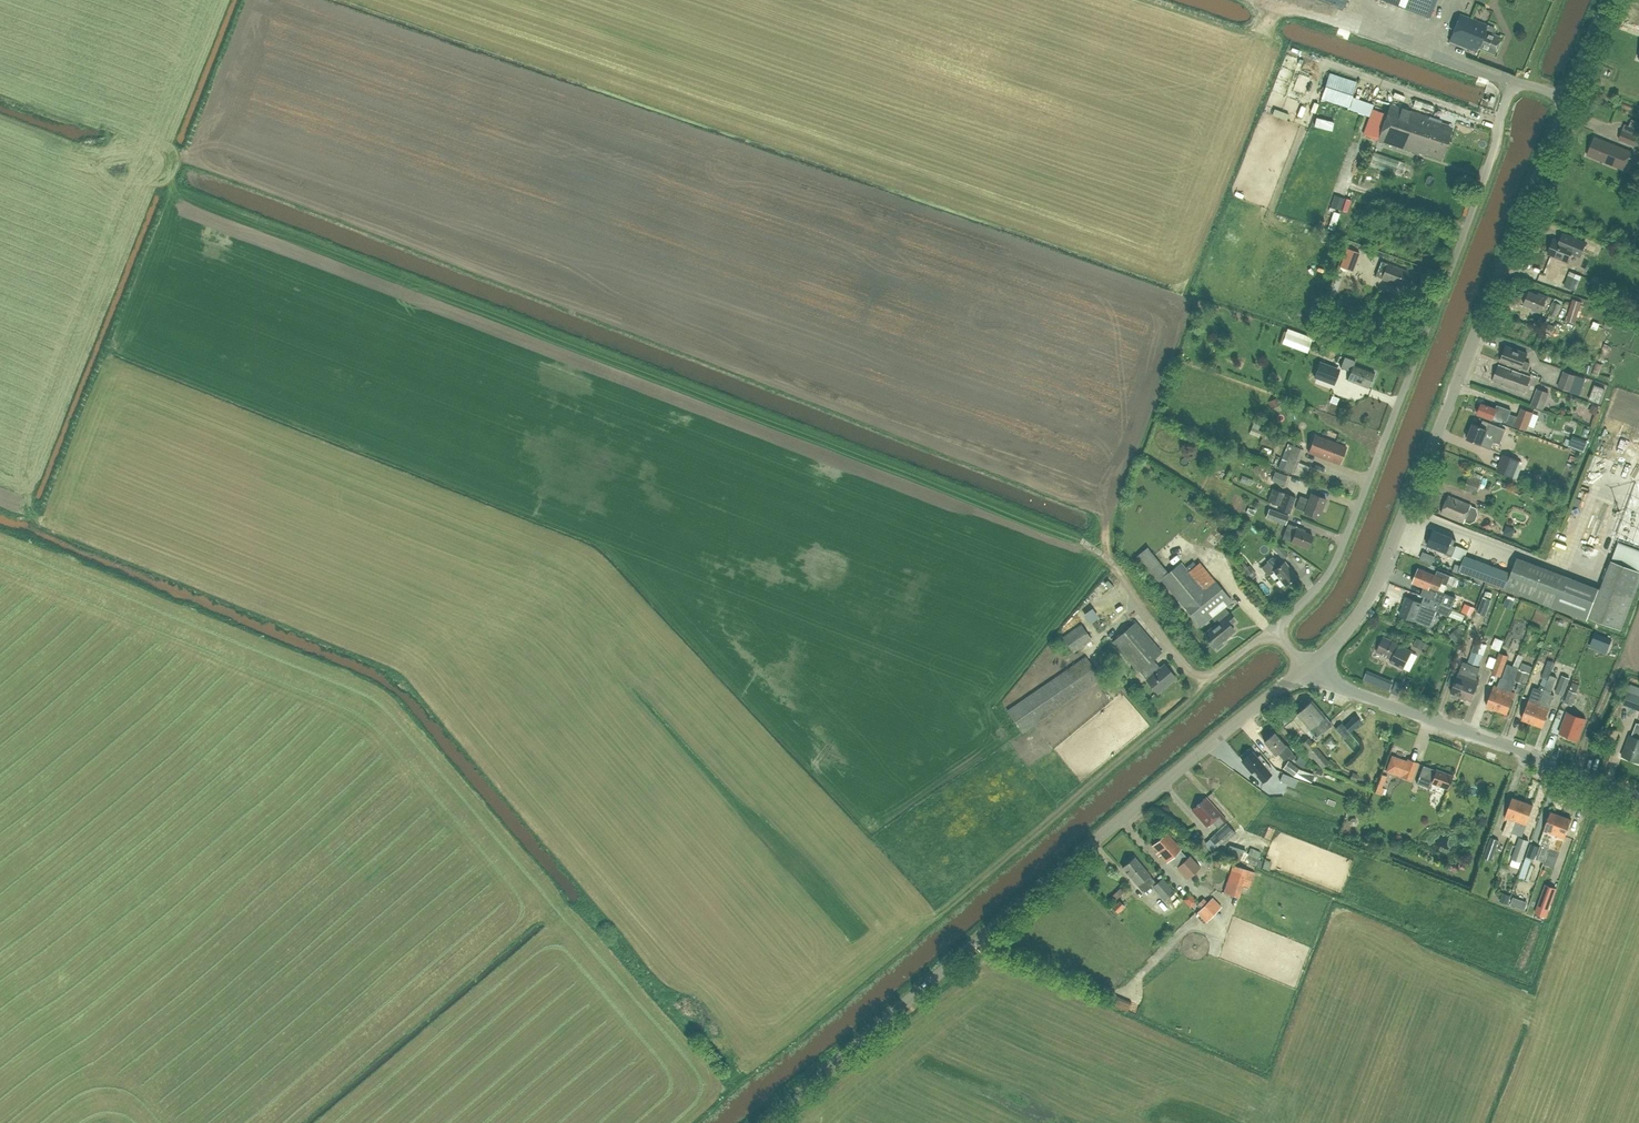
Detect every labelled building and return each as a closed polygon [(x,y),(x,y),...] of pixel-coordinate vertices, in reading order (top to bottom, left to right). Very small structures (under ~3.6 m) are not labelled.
[(1429,18),(1436,0),(1383,0),(1429,18)] [(1487,25),(1459,14),(1449,41),(1476,52),(1478,47),(1494,54),(1500,38),(1493,35),(1495,30),(1494,28),(1487,25)] [(1357,81),(1330,73),(1321,98),(1347,107),(1357,81)] [(1434,139),(1446,143),(1451,131),(1438,127),(1441,121),(1390,104),(1386,114),(1372,109),(1369,117),(1428,137),(1427,139),(1433,142),(1434,139)] [(1333,119),(1317,116),(1314,127),(1330,131),(1333,119)] [(1428,137),(1369,117),(1363,134),(1377,140),(1418,154),(1419,153),(1424,154),(1424,153),(1441,158),(1446,143),(1434,139),(1433,142),(1427,139),(1428,137)] [(1631,120),(1629,126),(1624,124),(1618,140),(1637,147),(1638,141),(1638,122),(1631,120)] [(1605,141),(1594,137),(1587,155),(1624,170),(1631,151),(1612,143),(1611,145),(1604,143),(1605,141)] [(1405,163),(1374,152),(1369,165),(1401,176),(1405,163)] [(1562,233),(1559,241),(1553,239),(1547,253),(1568,262),(1573,250),(1581,253),(1585,243),(1572,237),(1562,233)] [(1346,248),(1339,266),(1352,271),(1359,253),(1346,248)] [(1412,273),(1387,263),(1381,279),(1406,288),(1412,273)] [(1537,295),(1529,291),(1523,304),(1532,308),(1531,309),(1540,313),(1547,296),(1538,293),(1537,295)] [(1569,319),(1577,322),(1585,300),(1576,297),(1569,319)] [(1562,304),(1554,301),(1549,313),(1557,316),(1562,304)] [(1591,325),(1599,328),(1601,321),(1594,319),(1591,325)] [(1286,332),(1282,343),(1307,353),(1311,342),(1286,332)] [(1527,353),(1506,346),(1500,361),(1521,369),(1522,368),(1527,370),(1530,363),(1524,361),(1527,353)] [(1374,372),(1348,362),(1342,366),(1351,369),(1347,380),(1368,388),(1374,372)] [(1531,377),(1499,365),(1493,381),(1525,393),(1531,377)] [(1337,380),(1337,367),(1328,366),(1328,379),(1337,380)] [(1576,376),(1563,371),(1557,387),(1570,392),(1576,376)] [(1549,393),(1537,389),(1531,405),(1543,409),(1549,393)] [(1276,396),(1269,400),(1273,406),(1280,402),(1276,396)] [(1496,409),(1481,403),(1477,414),(1492,419),(1494,416),(1502,419),(1501,422),(1526,431),(1532,413),(1521,408),(1517,418),(1509,415),(1511,410),(1497,405),(1496,409)] [(1499,427),(1483,420),(1480,427),(1473,424),(1470,431),(1469,431),(1467,431),(1466,435),(1466,437),(1468,437),(1467,439),(1480,444),(1480,445),(1491,449),(1499,427)] [(1346,447),(1315,435),(1310,446),(1320,450),(1317,456),(1327,459),(1327,458),(1328,459),(1328,460),(1339,464),(1346,447)] [(1587,441),(1573,436),(1569,446),(1583,452),(1587,441)] [(1271,454),(1277,455),(1278,442),(1267,442),(1267,447),(1272,447),(1271,454)] [(1279,469),(1306,479),(1311,466),(1299,461),(1303,450),(1289,444),(1279,469)] [(1519,461),(1506,456),(1500,472),(1512,478),(1519,461)] [(1471,471),(1464,490),(1477,494),(1482,479),(1475,477),(1476,473),(1471,471)] [(1274,472),(1271,480),(1284,485),(1287,476),(1274,472)] [(1296,498),(1274,489),(1269,501),(1280,506),(1278,510),(1290,514),(1296,498)] [(1326,499),(1311,493),(1306,505),(1298,501),(1295,507),(1304,511),(1303,512),(1318,518),(1326,499)] [(1471,505),(1448,495),(1441,513),(1464,523),(1464,522),(1470,524),(1475,521),(1478,514),(1476,508),(1471,506),(1471,505)] [(1608,516),(1614,510),(1606,502),(1600,508),(1608,516)] [(1289,516),(1270,509),(1266,518),(1286,525),(1289,516)] [(1305,530),(1288,523),(1282,538),(1307,548),(1312,535),(1304,532),(1305,530)] [(1446,552),(1450,553),(1453,544),(1455,539),(1452,538),(1452,537),(1433,530),(1428,545),(1446,552)] [(1638,562),(1638,539),(1619,534),(1613,555),(1638,562)] [(1453,544),(1450,553),(1452,554),(1452,555),(1463,559),(1459,571),(1588,619),(1589,618),(1621,629),(1638,580),(1638,571),(1610,560),(1600,588),(1517,558),(1511,573),(1465,555),(1467,549),(1453,544)] [(1168,573),(1147,548),(1136,558),(1158,584),(1163,581),(1196,622),(1228,596),(1200,563),(1189,573),(1180,563),(1168,573)] [(1435,557),(1423,553),(1420,560),(1432,564),(1435,557)] [(1279,566),(1272,557),(1266,561),(1267,562),(1261,566),(1267,574),(1272,571),(1284,585),(1296,576),(1284,561),(1279,566)] [(1248,568),(1244,563),(1242,565),(1245,570),(1242,572),(1250,581),(1252,580),(1253,582),(1258,579),(1256,577),(1258,575),(1251,566),(1248,568)] [(1435,575),(1418,568),(1413,583),(1429,589),(1431,583),(1439,586),(1438,590),(1443,592),(1450,576),(1438,571),(1436,575),(1435,575)] [(1426,597),(1426,598),(1433,600),(1452,608),(1456,598),(1437,590),(1433,600),(1426,597)] [(1389,606),(1393,596),(1388,594),(1384,604),(1389,606)] [(1433,600),(1426,598),(1423,604),(1407,597),(1400,615),(1414,620),(1415,620),(1430,626),(1436,611),(1449,616),(1452,608),(1433,600)] [(1234,620),(1224,608),(1212,618),(1217,624),(1203,634),(1213,647),(1214,646),(1217,649),(1223,644),(1221,641),(1234,630),(1229,624),(1234,620)] [(1457,608),(1450,615),(1457,622),(1464,616),(1457,608)] [(1161,652),(1135,621),(1112,642),(1138,672),(1139,671),(1147,679),(1146,680),(1157,693),(1175,677),(1164,664),(1159,668),(1152,660),(1161,652)] [(1092,640),(1082,625),(1064,637),(1074,653),(1092,640)] [(1096,639),(1106,634),(1103,629),(1094,634),(1096,639)] [(1399,645),(1383,637),(1376,651),(1392,659),(1390,662),(1403,669),(1412,651),(1399,645)] [(1430,645),(1417,638),(1413,646),(1422,650),(1423,648),(1427,650),(1430,645)] [(1498,649),(1504,646),(1500,638),(1494,641),(1498,649)] [(1617,642),(1610,645),(1614,653),(1621,650),(1617,642)] [(1478,655),(1477,654),(1462,696),(1472,700),(1478,683),(1475,682),(1479,671),(1477,670),(1487,645),(1482,643),(1478,655)] [(1452,693),(1452,697),(1458,699),(1460,696),(1462,696),(1477,654),(1472,653),(1467,666),(1462,665),(1458,675),(1451,693),(1452,693)] [(1509,656),(1500,653),(1492,674),(1501,677),(1509,656)] [(1103,679),(1086,656),(1008,711),(1024,734),(1103,679)] [(1496,658),(1490,656),(1487,667),(1492,669),(1496,658)] [(1534,667),(1523,662),(1516,681),(1519,682),(1515,692),(1522,695),(1534,667)] [(1497,709),(1513,666),(1508,665),(1503,679),(1500,679),(1498,687),(1494,685),(1493,689),(1492,689),(1486,706),(1497,709)] [(1518,668),(1513,666),(1497,709),(1508,713),(1513,697),(1515,693),(1511,692),(1515,680),(1514,680),(1518,668)] [(1552,668),(1546,666),(1542,678),(1548,680),(1552,668)] [(1367,671),(1364,679),(1370,682),(1374,674),(1367,671)] [(1548,680),(1544,692),(1549,694),(1555,677),(1550,675),(1548,680)] [(1570,678),(1562,675),(1555,692),(1563,695),(1570,678)] [(1386,679),(1383,688),(1389,690),(1393,682),(1386,679)] [(1522,719),(1532,723),(1543,692),(1544,692),(1548,680),(1543,679),(1539,690),(1534,688),(1529,703),(1528,703),(1522,719)] [(1580,685),(1572,682),(1564,703),(1572,705),(1580,685)] [(1630,685),(1623,705),(1638,710),(1638,688),(1630,685)] [(1549,694),(1544,692),(1543,692),(1532,723),(1543,726),(1549,710),(1548,710),(1554,696),(1549,694)] [(1310,702),(1309,702),(1296,714),(1304,723),(1305,725),(1307,726),(1309,729),(1315,737),(1320,733),(1321,735),(1323,733),(1323,732),(1332,725),(1324,716),(1324,715),(1312,702),(1310,702)] [(1585,718),(1568,712),(1560,733),(1578,739),(1585,718)] [(1636,723),(1632,736),(1629,735),(1622,756),(1638,762),(1638,724),(1636,723)] [(1285,745),(1274,732),(1264,741),(1275,754),(1279,751),(1284,757),(1286,755),(1292,760),(1295,757),(1290,752),(1285,746),(1285,745)] [(1300,749),(1309,760),(1313,757),(1320,765),(1327,759),(1309,738),(1302,744),(1303,745),(1300,749)] [(1328,744),(1335,751),(1340,746),(1332,739),(1328,744)] [(1252,752),(1242,760),(1251,772),(1253,770),(1262,781),(1270,774),(1268,771),(1271,768),(1259,754),(1256,757),(1252,752)] [(1401,769),(1403,756),(1394,754),(1391,767),(1401,769)] [(1418,763),(1408,759),(1402,777),(1412,780),(1418,763)] [(1299,769),(1289,761),(1280,771),(1294,776),(1299,769)] [(1435,770),(1423,765),(1416,783),(1428,787),(1430,783),(1447,789),(1452,775),(1435,769),(1435,770)] [(1351,772),(1349,779),(1355,782),(1358,775),(1351,772)] [(1226,820),(1205,797),(1191,810),(1206,826),(1213,821),(1218,827),(1226,820)] [(1516,822),(1523,801),(1513,797),(1506,814),(1507,814),(1505,818),(1509,820),(1504,833),(1510,836),(1515,822),(1516,822)] [(1523,801),(1516,822),(1526,826),(1534,805),(1523,801)] [(1540,857),(1545,859),(1561,815),(1552,812),(1545,829),(1544,833),(1540,843),(1545,845),(1540,857)] [(1561,815),(1545,859),(1550,847),(1560,851),(1565,836),(1572,819),(1561,815)] [(1236,833),(1227,823),(1205,844),(1214,854),(1219,850),(1222,853),(1228,847),(1225,844),(1236,833)] [(1174,841),(1166,833),(1152,846),(1160,854),(1159,855),(1166,862),(1171,858),(1178,866),(1177,867),(1187,879),(1200,867),(1190,855),(1187,858),(1180,850),(1181,849),(1174,841)] [(1499,840),(1492,837),(1484,858),(1492,861),(1499,840)] [(1529,840),(1520,837),(1510,865),(1519,868),(1529,840)] [(1540,846),(1531,843),(1519,877),(1525,879),(1533,858),(1535,859),(1540,846)] [(1247,851),(1230,845),(1227,855),(1243,861),(1247,851)] [(1262,852),(1251,848),(1246,861),(1256,865),(1262,852)] [(1122,867),(1142,892),(1155,881),(1134,857),(1122,867)] [(1552,873),(1562,875),(1565,862),(1555,860),(1552,873)] [(1255,873),(1233,866),(1224,892),(1239,898),(1244,885),(1250,887),(1255,873)] [(1174,892),(1163,878),(1152,887),(1164,901),(1174,892)] [(1545,884),(1534,913),(1546,918),(1557,889),(1545,884)] [(1184,895),(1188,905),(1198,901),(1194,891),(1184,895)] [(1518,896),(1515,903),(1528,908),(1531,901),(1518,896)] [(1203,907),(1198,913),(1207,921),(1222,906),(1214,897),(1207,904),(1202,899),(1198,903),(1203,907)] [(1133,1002),(1114,994),(1110,1003),(1129,1011),(1133,1002)]
